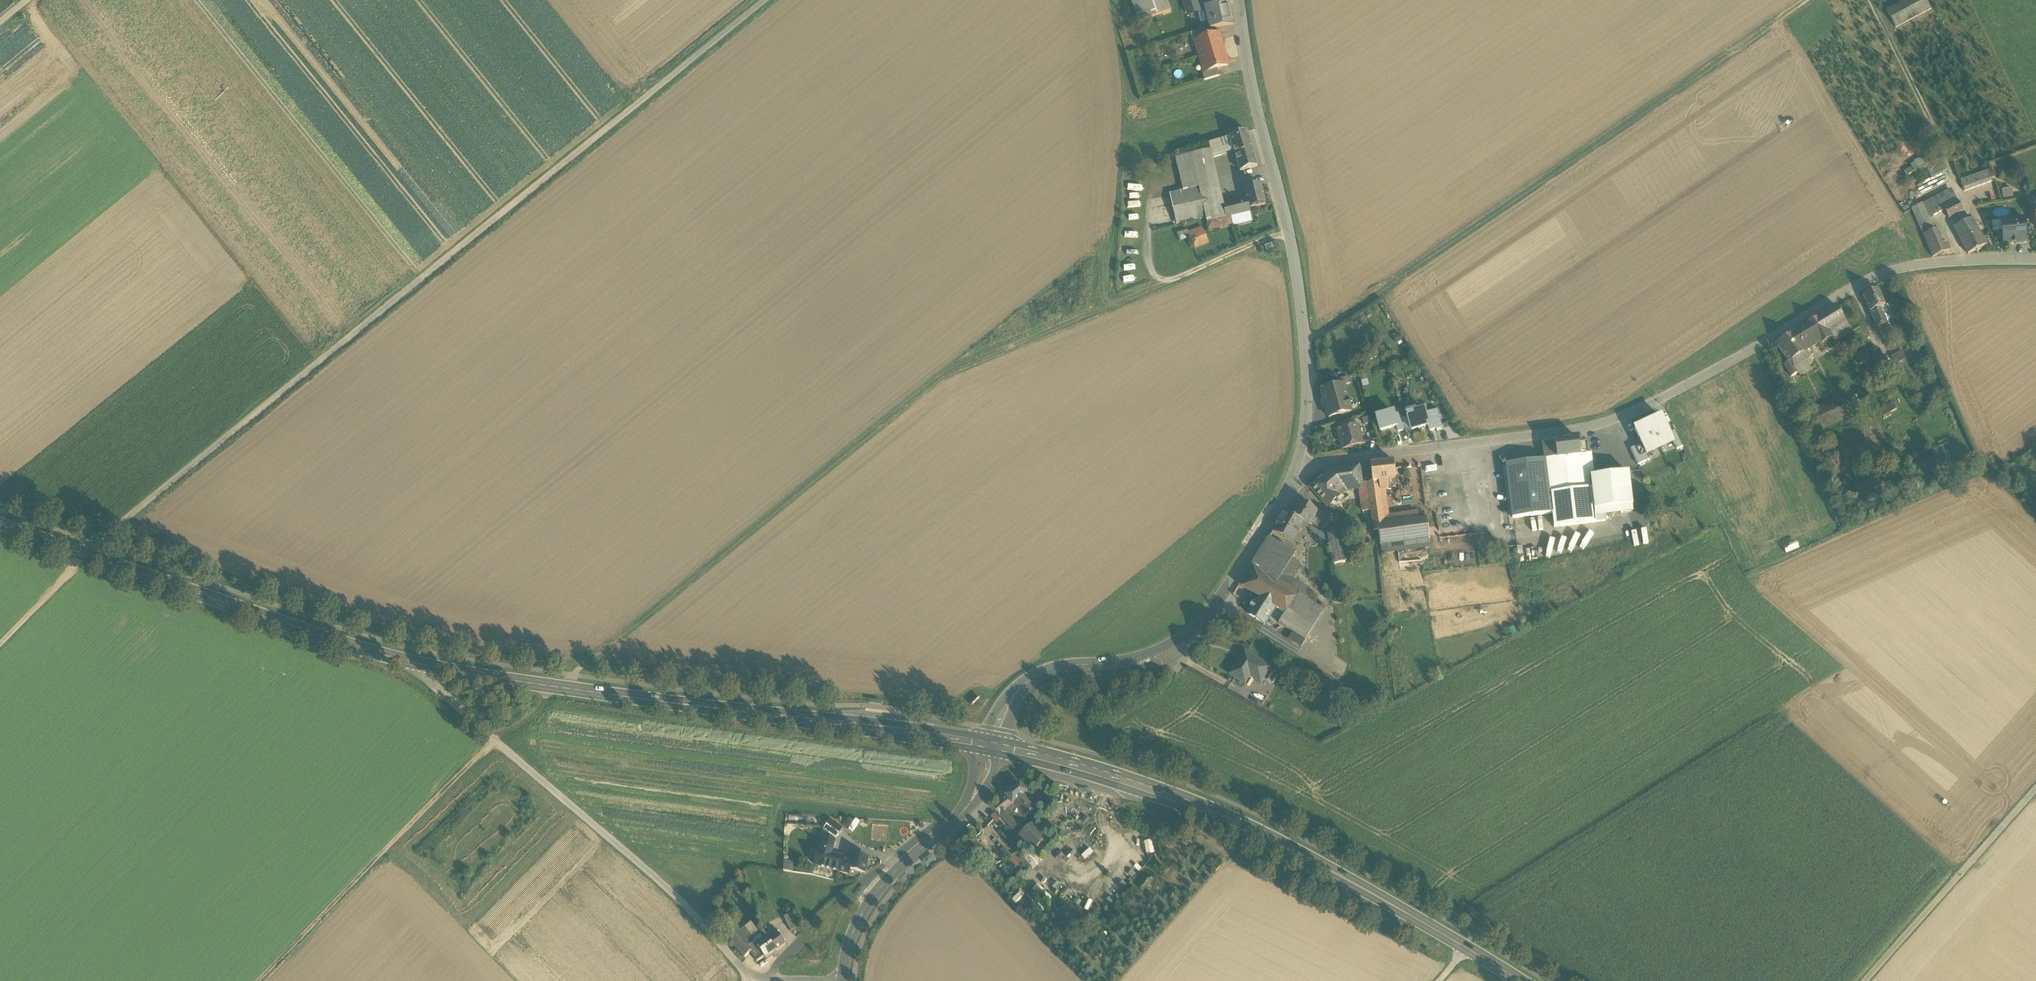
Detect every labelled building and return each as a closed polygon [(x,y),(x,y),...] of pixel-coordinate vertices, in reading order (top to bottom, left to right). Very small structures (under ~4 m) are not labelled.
[(1139,22),(1170,11),(1166,0),(1131,0),(1139,22)] [(1197,0),(1185,0),(1189,14),(1200,10),(1197,0)] [(1896,28),(1931,9),(1926,0),(1905,0),(1886,10),(1896,28)] [(1206,8),(1210,28),(1233,23),(1228,3),(1206,8)] [(1190,33),(1193,43),(1194,42),(1197,41),(1196,41),(1207,38),(1205,29),(1190,33)] [(1199,41),(1203,55),(1223,50),(1218,34),(1207,38),(1196,41),(1197,41),(1197,42),(1199,41)] [(1194,42),(1198,57),(1203,55),(1199,41),(1197,42),(1197,41),(1194,42)] [(1227,65),(1223,50),(1203,55),(1208,70),(1205,71),(1206,72),(1217,68),(1227,65)] [(1208,70),(1203,55),(1198,57),(1203,72),(1205,71),(1208,70)] [(1202,72),(1205,80),(1219,76),(1217,68),(1206,72),(1205,71),(1203,72),(1202,72)] [(1238,162),(1240,171),(1257,166),(1247,131),(1230,136),(1235,151),(1235,154),(1238,162)] [(1218,140),(1223,155),(1235,151),(1230,136),(1218,140)] [(1209,151),(1211,158),(1223,155),(1218,140),(1208,143),(1209,151)] [(1198,188),(1200,195),(1219,191),(1211,158),(1209,151),(1190,155),(1198,188)] [(1174,160),(1182,192),(1198,188),(1190,155),(1174,160)] [(1910,165),(1911,167),(1914,171),(1915,173),(1926,167),(1921,159),(1910,165)] [(1906,176),(1914,171),(1911,167),(1903,171),(1906,176)] [(1960,180),(1964,191),(1992,182),(1988,170),(1960,180)] [(1246,197),(1248,210),(1250,209),(1266,206),(1262,186),(1244,190),(1246,197)] [(2012,187),(2002,189),(2003,198),(2014,196),(2012,187)] [(1176,225),(1206,218),(1200,195),(1198,188),(1182,192),(1169,196),(1176,225)] [(1223,206),(1219,191),(1200,195),(1206,218),(1209,232),(1233,226),(1231,218),(1251,213),(1250,209),(1248,210),(1246,197),(1242,198),(1243,201),(1223,206)] [(1933,216),(1944,210),(1942,206),(1949,202),(1951,206),(1958,202),(1953,193),(1939,201),(1928,207),(1933,216)] [(1958,202),(1951,206),(1944,210),(1948,219),(1963,211),(1958,202)] [(1927,219),(1933,216),(1928,207),(1922,209),(1927,219)] [(1933,230),(1927,219),(1922,209),(1914,214),(1923,235),(1933,230)] [(1253,221),(1251,213),(1231,218),(1233,226),(1253,221)] [(1954,228),(1968,253),(1987,244),(1972,217),(1954,228)] [(2001,221),(2004,244),(2026,242),(2024,218),(2001,221)] [(1198,230),(1188,234),(1190,238),(1191,242),(1205,237),(1202,229),(1198,230)] [(1935,229),(1933,230),(1923,235),(1933,257),(1945,252),(1941,243),(1935,229)] [(1180,241),(1190,238),(1188,234),(1187,231),(1177,234),(1180,241)] [(1208,244),(1205,237),(1191,242),(1194,249),(1208,244)] [(1946,241),(1941,243),(1945,252),(1950,250),(1946,241)] [(1863,296),(1870,312),(1877,309),(1885,305),(1878,290),(1863,296)] [(1819,317),(1827,331),(1845,320),(1836,307),(1819,317)] [(1870,312),(1877,328),(1885,324),(1887,323),(1882,315),(1880,316),(1877,309),(1870,312)] [(1819,346),(1832,338),(1827,331),(1819,317),(1806,325),(1819,346)] [(1852,331),(1845,320),(1827,331),(1832,338),(1839,334),(1841,337),(1852,331)] [(1888,332),(1885,324),(1877,328),(1881,335),(1888,332)] [(1806,347),(1810,352),(1819,346),(1806,325),(1794,333),(1804,348),(1806,347)] [(1784,364),(1791,377),(1797,373),(1795,368),(1813,355),(1810,352),(1806,347),(1804,348),(1794,333),(1776,344),(1788,362),(1784,364)] [(1356,355),(1360,364),(1379,356),(1375,347),(1356,355)] [(1851,358),(1856,366),(1868,359),(1864,351),(1851,358)] [(1891,356),(1895,364),(1904,360),(1901,352),(1891,356)] [(1333,381),(1335,387),(1344,385),(1350,384),(1348,377),(1333,381)] [(1321,391),(1328,417),(1351,411),(1344,385),(1335,387),(1321,391)] [(1823,404),(1824,407),(1830,418),(1844,411),(1839,402),(1832,406),(1829,400),(1823,404)] [(1878,410),(1884,419),(1890,415),(1889,413),(1896,409),(1892,403),(1878,410)] [(1847,416),(1844,411),(1830,418),(1824,407),(1810,414),(1820,431),(1847,416)] [(1407,417),(1411,431),(1428,426),(1429,426),(1425,413),(1425,410),(1407,415),(1407,417),(1406,417),(1407,418),(1407,417)] [(1428,426),(1430,431),(1442,428),(1437,410),(1425,413),(1429,426),(1428,426)] [(1376,417),(1380,431),(1396,426),(1397,426),(1396,420),(1394,415),(1394,413),(1376,417)] [(1407,417),(1407,418),(1402,419),(1406,434),(1411,432),(1411,431),(1407,417)] [(1396,426),(1398,432),(1405,431),(1401,418),(1396,420),(1397,426),(1396,426)] [(1673,441),(1670,433),(1663,418),(1656,422),(1655,419),(1648,423),(1660,447),(1673,441)] [(1337,424),(1339,429),(1356,425),(1354,419),(1337,424)] [(1641,444),(1646,453),(1660,447),(1648,423),(1635,429),(1641,444)] [(1337,430),(1343,449),(1363,444),(1357,424),(1356,425),(1339,429),(1337,430)] [(1683,447),(1675,430),(1670,433),(1673,441),(1677,449),(1683,447)] [(1555,441),(1558,457),(1558,459),(1579,456),(1579,455),(1577,440),(1577,438),(1555,441)] [(1587,439),(1577,440),(1579,455),(1589,453),(1587,439)] [(1545,459),(1558,457),(1555,441),(1543,443),(1545,459)] [(1641,444),(1630,449),(1638,465),(1649,460),(1646,453),(1641,444)] [(1545,459),(1550,493),(1583,489),(1586,508),(1594,507),(1589,476),(1594,476),(1591,453),(1589,453),(1579,455),(1579,456),(1558,459),(1558,457),(1545,459)] [(1907,463),(1912,472),(1919,468),(1918,466),(1925,462),(1921,455),(1907,463)] [(1513,518),(1552,513),(1550,493),(1545,459),(1506,464),(1513,518)] [(1374,483),(1379,483),(1395,480),(1394,462),(1371,465),(1374,483)] [(1330,470),(1323,476),(1340,495),(1347,489),(1349,488),(1360,486),(1363,486),(1359,466),(1330,470)] [(1628,471),(1594,476),(1589,476),(1594,507),(1595,516),(1604,515),(1611,507),(1632,504),(1628,471)] [(1328,507),(1340,495),(1323,476),(1311,487),(1328,507)] [(1850,490),(1858,507),(1885,493),(1877,476),(1850,490)] [(1378,526),(1387,524),(1386,517),(1384,508),(1383,508),(1379,483),(1374,483),(1367,483),(1368,485),(1370,504),(1371,510),(1374,531),(1378,531),(1378,526)] [(1360,486),(1362,506),(1370,504),(1368,485),(1363,486),(1360,486)] [(1349,496),(1347,489),(1340,495),(1328,507),(1332,512),(1349,496)] [(1552,513),(1586,508),(1583,489),(1550,493),(1552,513)] [(1301,501),(1293,515),(1304,522),(1307,524),(1309,525),(1317,511),(1301,501)] [(1611,507),(1604,515),(1633,511),(1632,504),(1611,507)] [(1595,516),(1594,507),(1586,508),(1552,513),(1554,527),(1595,522),(1595,516)] [(1293,541),(1304,522),(1293,515),(1285,511),(1273,532),(1273,533),(1274,533),(1293,542),(1294,541),(1293,541)] [(1415,512),(1386,517),(1387,524),(1416,520),(1415,512)] [(1427,518),(1416,520),(1387,524),(1378,526),(1378,531),(1381,547),(1382,546),(1397,544),(1399,544),(1398,544),(1413,541),(1413,542),(1414,541),(1429,539),(1430,539),(1427,518)] [(1297,543),(1307,524),(1304,522),(1293,541),(1294,541),(1297,543)] [(1327,527),(1328,535),(1340,532),(1338,525),(1327,527)] [(1328,535),(1334,564),(1346,562),(1340,532),(1328,535)] [(1251,567),(1277,583),(1282,575),(1289,579),(1299,563),(1293,559),(1296,554),(1270,538),(1269,538),(1251,567)] [(1277,583),(1251,567),(1239,585),(1258,597),(1275,608),(1286,614),(1286,615),(1293,604),(1298,596),(1288,590),(1277,583)] [(1293,582),(1289,579),(1282,575),(1277,583),(1288,590),(1293,582)] [(1288,590),(1298,596),(1303,588),(1293,582),(1288,590)] [(1298,596),(1293,604),(1299,609),(1306,599),(1310,592),(1303,587),(1303,588),(1298,596)] [(1275,608),(1258,597),(1255,603),(1254,602),(1250,607),(1252,608),(1248,614),(1265,624),(1275,608)] [(1324,610),(1306,599),(1299,609),(1293,604),(1286,615),(1286,614),(1279,624),(1305,640),(1324,610)] [(1229,675),(1245,684),(1250,676),(1253,671),(1264,678),(1270,668),(1246,653),(1240,662),(1238,660),(1229,675)] [(1253,671),(1250,676),(1260,683),(1264,678),(1253,671)] [(1268,681),(1273,684),(1279,674),(1274,671),(1268,681)] [(1021,784),(1005,796),(1012,805),(1028,792),(1023,787),(1021,784)] [(1012,805),(1013,805),(1024,818),(1025,817),(1039,806),(1028,792),(1012,805)] [(1013,805),(1012,805),(1005,796),(992,807),(995,810),(1000,816),(1007,810),(1013,805)] [(1013,805),(1007,810),(1026,831),(1032,824),(1025,817),(1024,818),(1013,805)] [(1020,836),(1026,831),(1007,810),(1000,816),(1020,836)] [(842,829),(831,821),(824,829),(835,838),(842,829)] [(1020,836),(1034,851),(1046,840),(1032,824),(1026,831),(1020,836)] [(819,850),(832,854),(835,842),(822,839),(819,850)] [(815,866),(849,874),(850,869),(865,873),(869,859),(853,855),(851,861),(842,859),(843,857),(836,855),(836,858),(831,856),(832,854),(819,850),(815,866)] [(1015,857),(1009,863),(1016,869),(1021,862),(1015,857)] [(1018,899),(1027,891),(1024,887),(1015,895),(1018,899)] [(784,918),(792,932),(802,927),(794,913),(784,918)] [(721,930),(744,958),(750,953),(755,949),(740,931),(731,921),(721,930)] [(765,959),(777,951),(767,937),(766,935),(764,929),(759,932),(752,922),(740,931),(755,949),(750,953),(756,962),(764,957),(765,959)] [(775,928),(766,935),(767,937),(777,951),(786,945),(775,928)]
